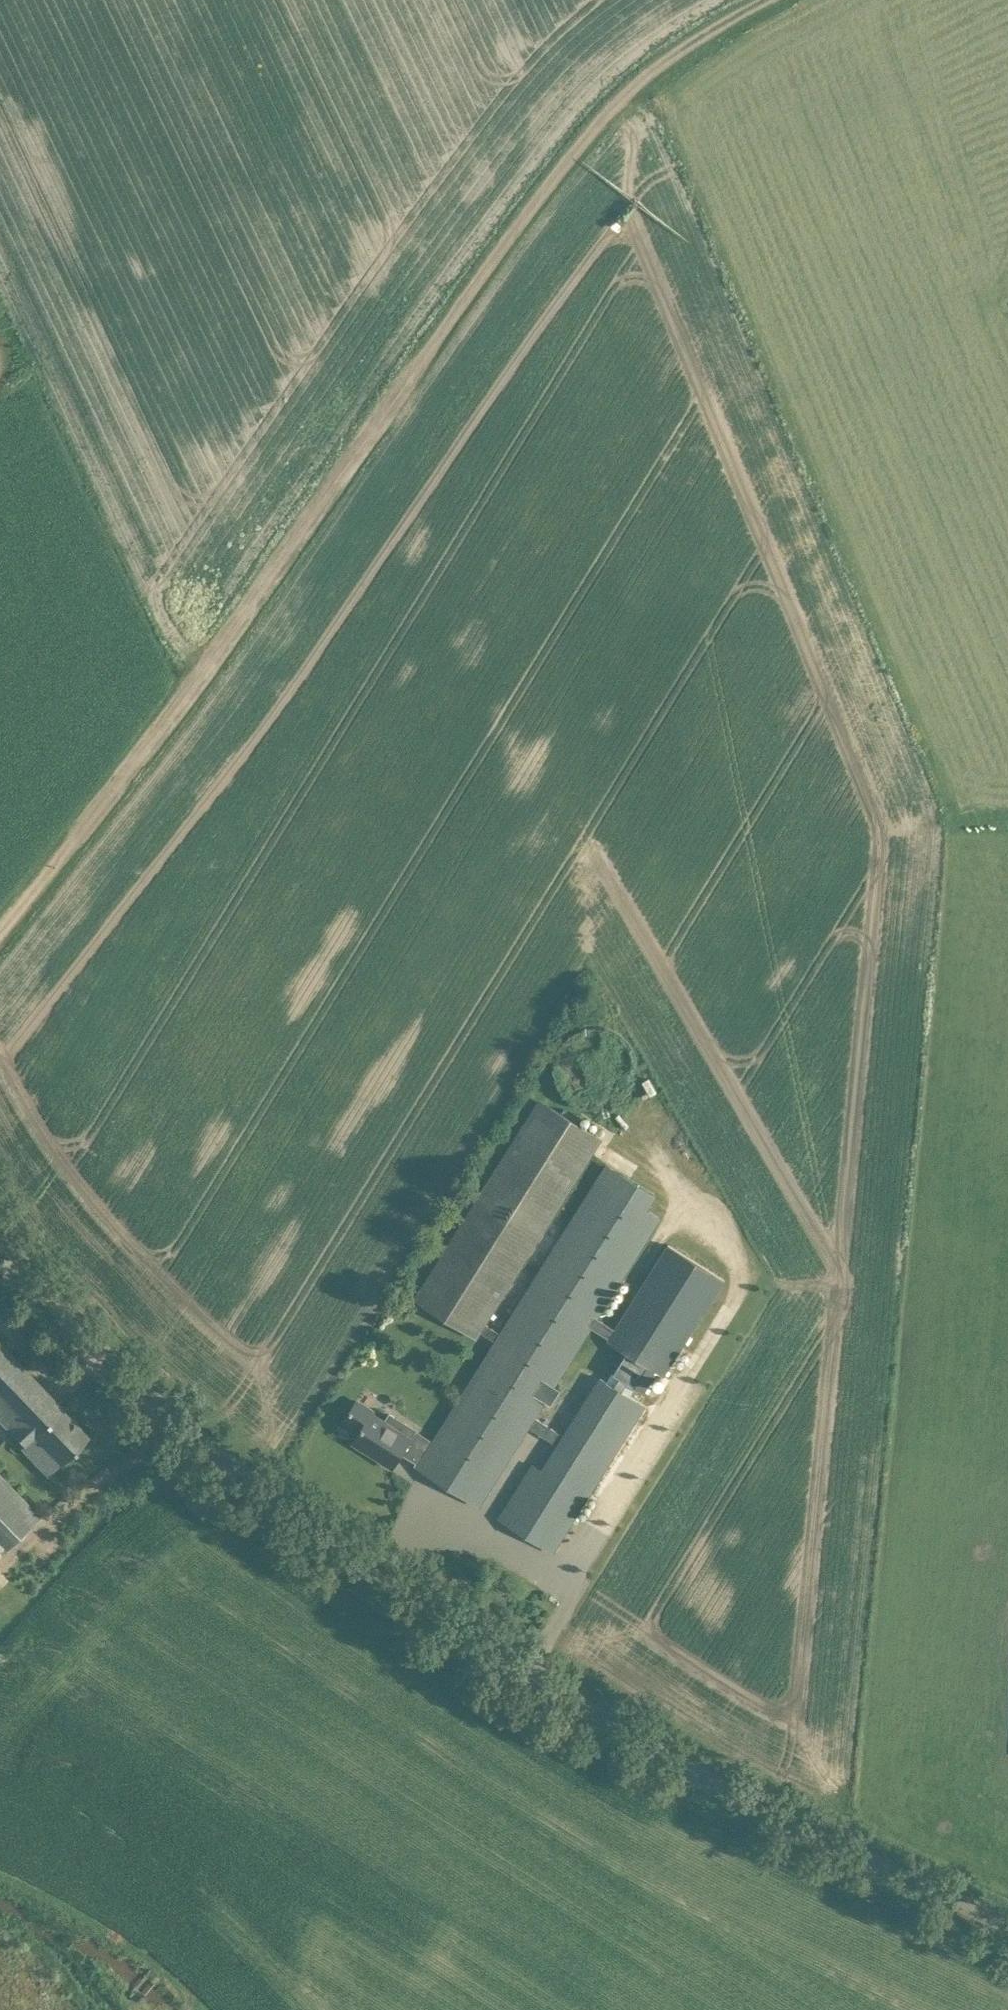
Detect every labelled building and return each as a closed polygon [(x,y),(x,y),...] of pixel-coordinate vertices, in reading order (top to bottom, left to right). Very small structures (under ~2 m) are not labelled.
[(553,1551),(564,1533),(636,1417),(645,1403),(654,1388),(609,1361),(563,1434),(535,1417),(589,1329),(606,1340),(662,1375),(722,1278),(666,1243),(614,1326),(598,1316),(631,1263),(660,1216),(598,1178),(569,1224),(501,1333),(486,1323),(603,1137),(540,1097),(413,1298),(477,1338),(481,1331),(497,1340),(434,1441),(417,1431),(418,1429),(390,1412),(385,1419),(373,1412),(374,1411),(356,1400),(344,1420),(345,1421),(346,1420),(361,1429),(353,1441),(393,1467),(402,1453),(417,1462),(416,1465),(479,1505),(529,1426),(556,1444),(541,1468),(533,1463),(499,1517),(553,1551)] [(25,1445),(34,1436),(60,1464),(89,1436),(0,1343),(0,1420),(25,1445)] [(0,1473),(0,1600),(14,1587),(9,1579),(32,1565),(33,1568),(63,1540),(0,1473)]
